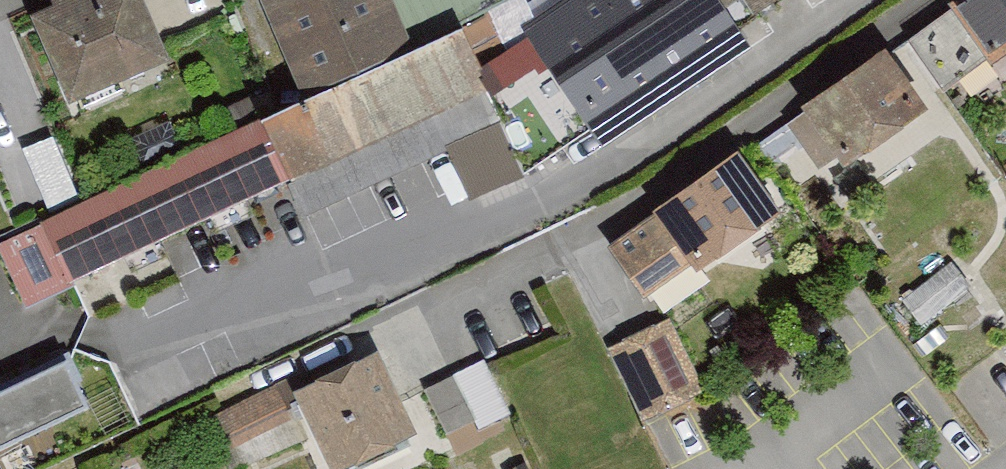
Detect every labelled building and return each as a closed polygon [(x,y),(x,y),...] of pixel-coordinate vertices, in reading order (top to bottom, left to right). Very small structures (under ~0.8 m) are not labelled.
[(38,24),(75,106),(169,64),(140,0),(90,0),(38,24)] [(305,94),(411,49),(390,0),(265,0),(305,94)] [(530,43),(609,159),(754,61),(741,43),(805,0),(593,0),(530,43)] [(918,41),(968,109),(1005,81),(1005,0),(973,0),(918,41)] [(477,39),(271,126),(301,195),(506,108),(477,39)] [(936,119),(891,56),(810,114),(855,177),(936,119)] [(260,123),(43,219),(72,284),(289,188),(260,123)] [(50,201),(74,193),(58,140),(34,147),(50,201)] [(746,172),(618,262),(655,314),(783,224),(746,172)] [(638,412),(701,390),(675,316),(612,338),(638,412)] [(427,383),(452,437),(511,410),(486,356),(427,383)] [(375,373),(303,407),(332,468),(375,468),(412,451),(375,373)] [(0,407),(0,454),(87,413),(69,375),(0,407)] [(276,382),(220,408),(236,440),(291,415),(276,382)]
